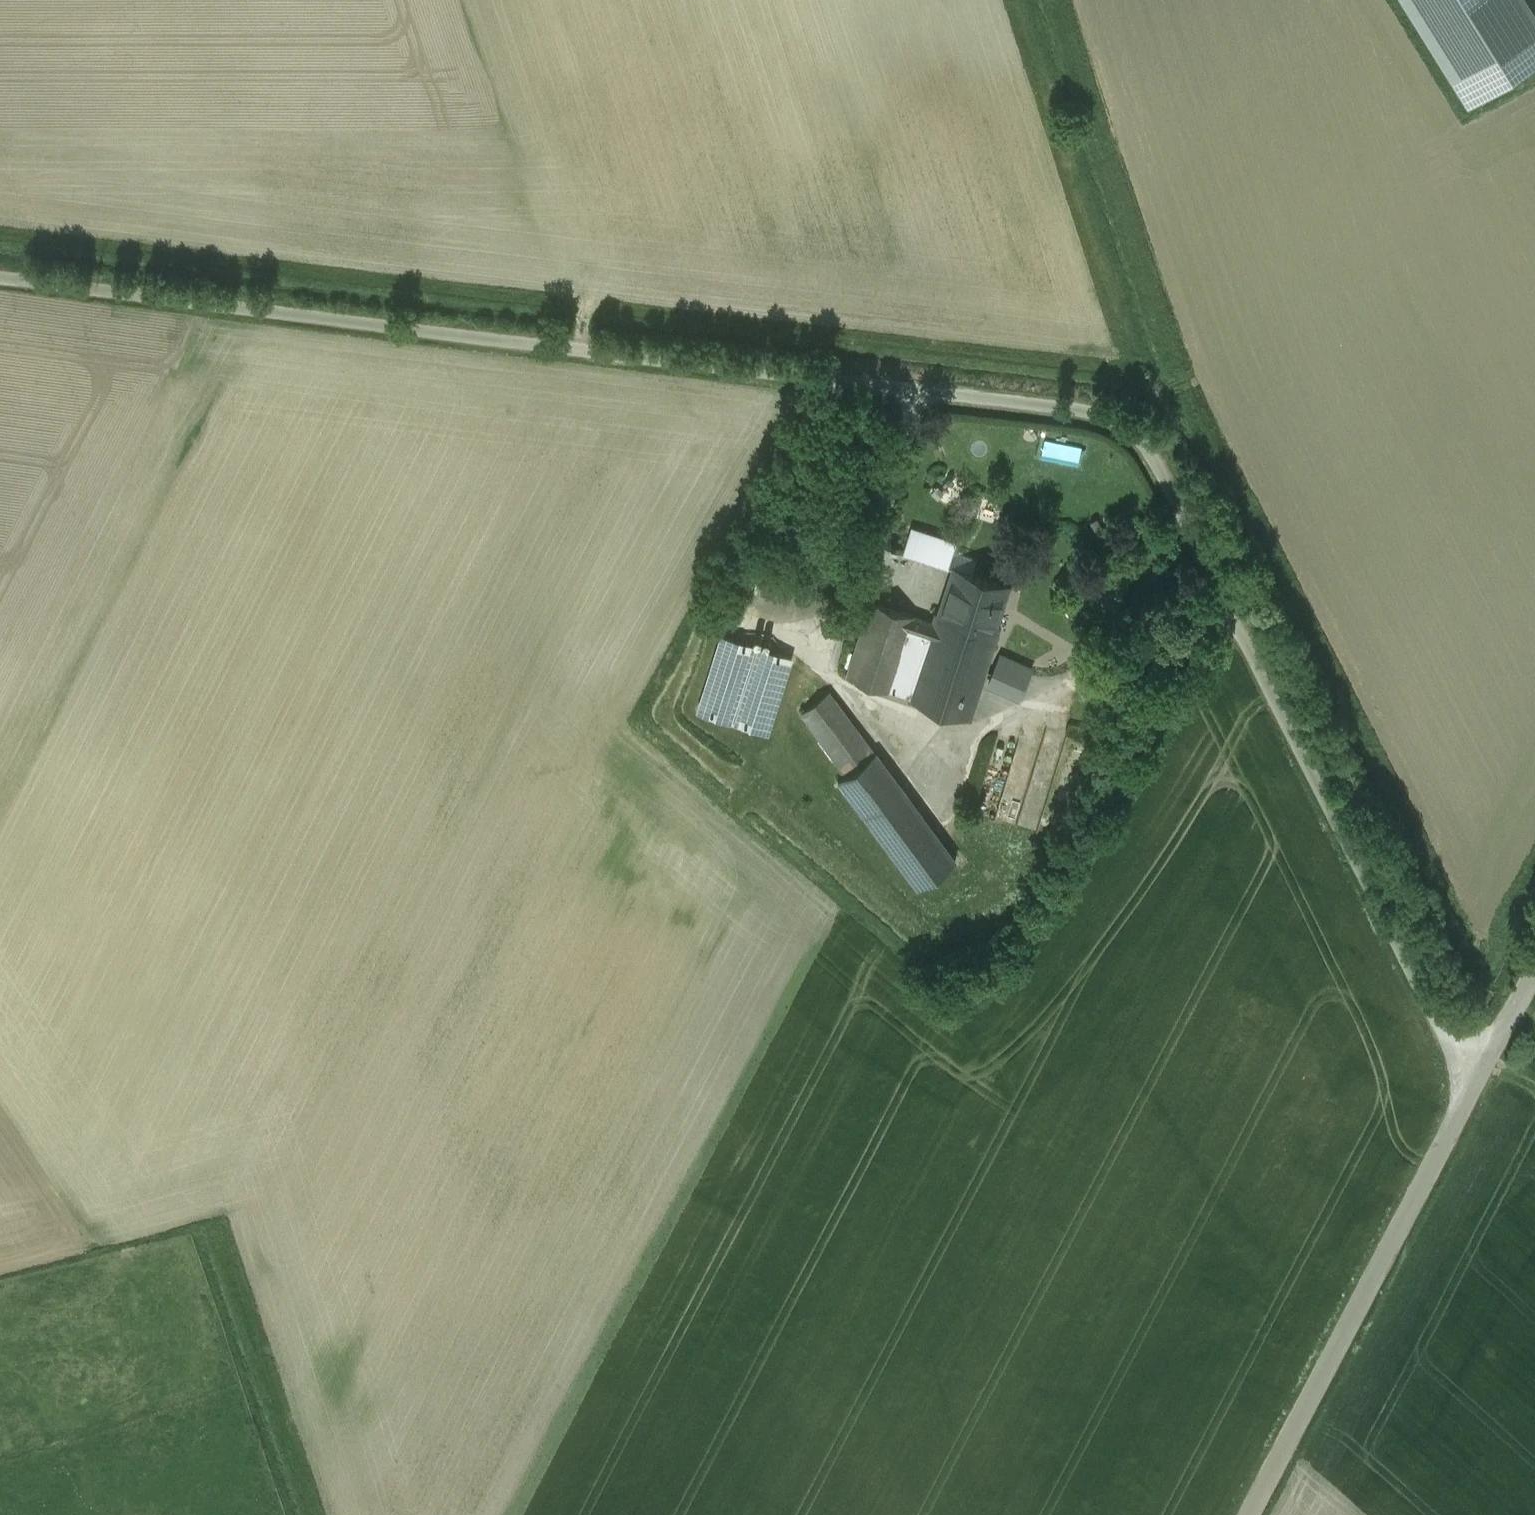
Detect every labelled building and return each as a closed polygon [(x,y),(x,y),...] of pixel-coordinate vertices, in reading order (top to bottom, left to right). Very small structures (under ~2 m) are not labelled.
[(1469,100),(1534,58),(1534,48),(1505,0),(1406,0),(1469,100)] [(1534,48),(1534,10),(1529,0),(1505,0),(1534,48)] [(1044,458),(1083,466),(1087,446),(1048,438),(1044,458)] [(956,544),(911,529),(904,552),(948,567),(956,544)] [(1009,585),(954,567),(939,613),(997,632),(999,626),(996,625),(1009,585)] [(934,621),(872,601),(848,675),(970,715),(997,632),(939,613),(937,613),(934,621)] [(791,656),(722,634),(698,708),(767,731),(791,656)] [(1031,668),(1000,654),(994,671),(1024,684),(1031,668)] [(1024,684),(994,671),(988,685),(1018,698),(1024,684)] [(875,753),(829,691),(801,711),(848,773),(875,753)] [(798,714),(785,723),(800,743),(812,733),(798,714)] [(955,860),(875,753),(848,773),(838,780),(919,888),(955,860)]
